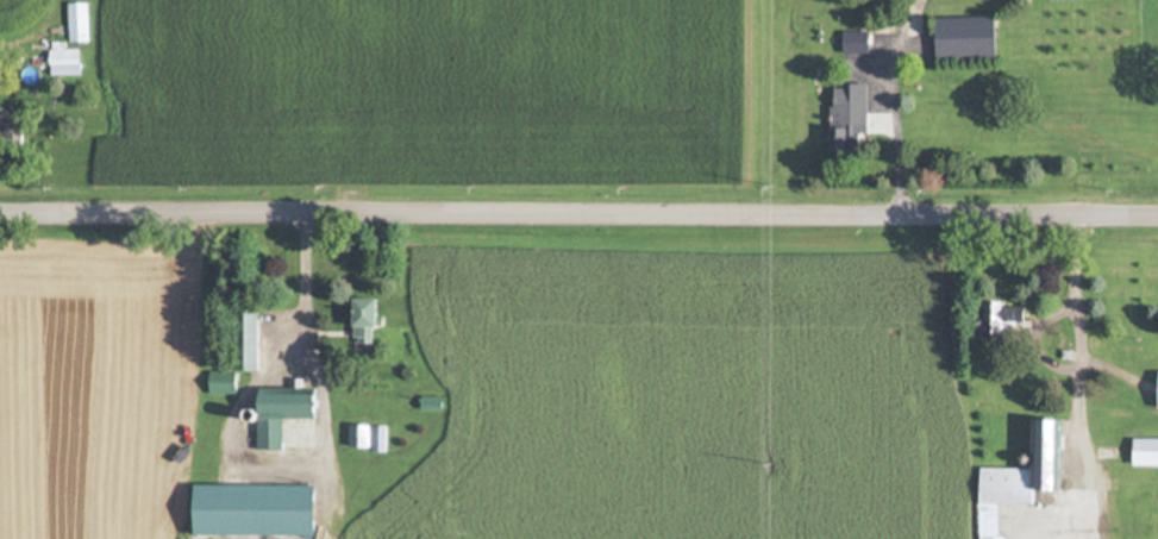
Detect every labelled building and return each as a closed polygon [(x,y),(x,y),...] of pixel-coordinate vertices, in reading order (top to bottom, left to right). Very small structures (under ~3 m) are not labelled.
[(72,42),(92,42),(92,3),(72,3),(72,42)] [(941,59),(1001,58),(1000,17),(939,18),(941,59)] [(127,27),(127,40),(146,40),(146,27),(127,27)] [(872,52),(872,31),(844,31),(844,52),(872,52)] [(54,50),(54,65),(83,65),(83,50),(54,50)] [(832,152),(860,152),(860,83),(844,83),(844,91),(832,91),(832,152)] [(384,299),(356,299),(356,341),(375,341),(375,327),(384,327),(384,299)] [(988,338),(1026,339),(1027,302),(989,301),(988,338)] [(259,370),(259,310),(236,310),(236,371),(211,371),(211,393),(239,392),(239,370),(259,370)] [(258,449),(284,449),(284,418),(324,419),(324,390),(259,389),(259,419),(258,449)] [(423,409),(446,410),(446,397),(423,397),(423,409)] [(983,468),(982,538),(1003,538),(1003,504),(1037,504),(1037,489),(1065,489),(1066,420),(1038,419),(1037,469),(983,468)] [(387,449),(387,425),(350,425),(350,449),(387,449)] [(1135,440),(1135,465),(1157,465),(1157,440),(1135,440)] [(195,485),(195,536),(320,537),(320,485),(195,485)]
